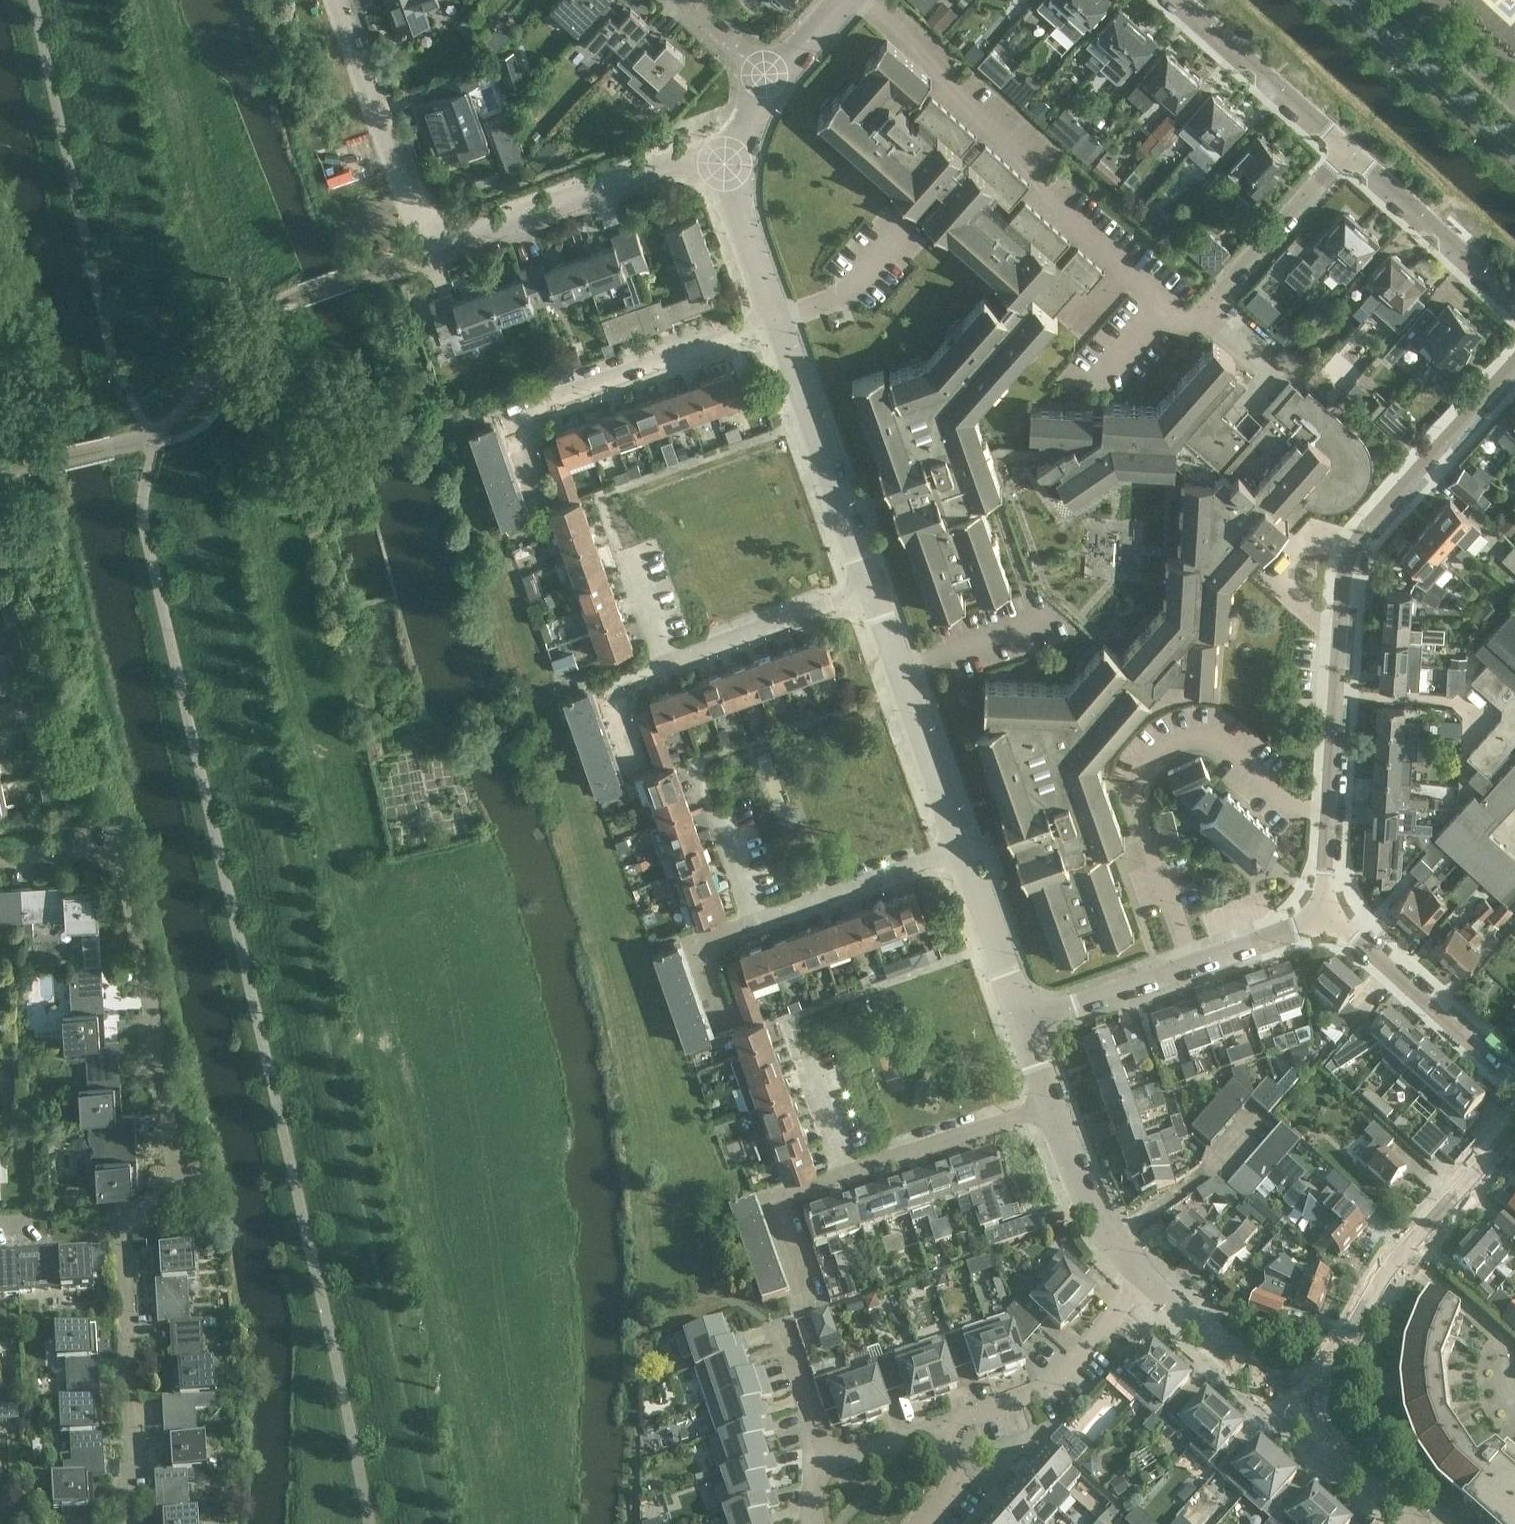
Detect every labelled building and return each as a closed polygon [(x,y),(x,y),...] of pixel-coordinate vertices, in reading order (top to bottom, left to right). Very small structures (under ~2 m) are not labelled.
[(396,35),(429,23),(424,9),(440,4),(438,0),(384,0),(396,35)] [(589,18),(576,33),(577,34),(607,0),(569,0),(589,18)] [(608,0),(607,0),(577,34),(584,40),(594,49),(607,35),(625,52),(643,32),(650,24),(632,7),(625,15),(608,0)] [(926,9),(934,0),(916,0),(926,9)] [(942,28),(959,9),(949,0),(944,0),(929,16),(942,28)] [(1056,23),(1077,0),(1044,0),(1038,7),(1056,23)] [(1056,23),(1074,40),(1086,26),(1109,1),(1109,0),(1077,0),(1056,23)] [(1119,9),(1096,34),(1086,45),(1093,51),(1084,61),(1095,71),(1137,26),(1119,9)] [(463,13),(457,22),(467,28),(472,18),(463,13)] [(1137,26),(1100,67),(1118,83),(1155,42),(1137,26)] [(661,48),(643,32),(625,52),(659,83),(656,87),(671,101),(688,82),(674,70),(686,57),(668,40),(661,48)] [(1002,36),(993,46),(1007,59),(1016,49),(1002,36)] [(1070,242),(1025,202),(1009,220),(981,195),(987,189),(1009,208),(1030,184),(985,144),(970,162),(961,155),(977,137),(932,97),(916,115),(919,118),(915,123),(897,107),(904,99),(910,105),(932,80),(931,79),(930,80),(887,42),(888,41),(887,40),(860,71),(861,72),(862,71),(863,72),(841,97),(840,96),(840,95),(839,94),(817,119),(818,120),(819,119),(893,185),(893,186),(892,185),(891,186),(916,208),(917,207),(916,206),(917,205),(925,212),(924,213),(923,213),(922,214),(947,236),(948,235),(947,234),(948,233),(998,277),(997,278),(996,277),(995,278),(1018,299),(1006,313),(985,295),(984,296),(985,297),(929,359),(892,372),(891,371),(890,372),(892,376),(887,378),(884,370),(852,381),(853,382),(854,382),(882,461),(881,462),(880,461),(879,462),(890,493),(892,493),(891,492),(892,492),(896,501),(895,502),(894,501),(893,501),(894,504),(904,533),(906,532),(905,532),(907,531),(935,611),(933,611),(934,613),(966,601),(965,600),(964,601),(956,579),(973,573),(980,595),(979,595),(980,596),(1011,585),(1011,584),(1010,584),(981,504),(982,503),(982,502),(980,503),(978,498),(1002,490),(1001,488),(1000,489),(989,458),(1000,454),(1038,457),(1047,450),(1042,443),(1035,447),(999,444),(986,449),(973,412),(1056,319),(1057,320),(1058,319),(1054,315),(1076,289),(1082,294),(1082,293),(1085,289),(1087,292),(1105,272),(1078,248),(1062,266),(1055,259),(1070,242)] [(497,54),(509,89),(527,83),(515,48),(497,54)] [(1013,71),(990,51),(978,64),(1001,84),(1013,71)] [(1143,77),(1160,93),(1183,67),(1166,52),(1143,77)] [(1014,56),(1008,64),(1024,77),(1030,69),(1014,56)] [(1183,67),(1160,93),(1177,108),(1200,82),(1183,67)] [(446,90),(478,79),(474,68),(442,79),(446,90)] [(1019,85),(1010,95),(1023,106),(1032,97),(1019,85)] [(466,86),(416,104),(417,106),(418,105),(421,104),(430,127),(426,129),(434,151),(433,151),(434,153),(460,143),(463,151),(487,142),(466,86)] [(1189,118),(1206,133),(1198,143),(1229,108),(1212,93),(1189,118)] [(1028,110),(1041,122),(1054,109),(1040,96),(1028,110)] [(1229,108),(1198,143),(1215,158),(1247,124),(1229,108)] [(1085,127),(1076,120),(1074,119),(1071,119),(1061,110),(1048,125),(1070,145),(1085,127)] [(1150,149),(1175,122),(1166,114),(1138,146),(1145,153),(1149,148),(1150,149)] [(1085,128),(1069,146),(1088,163),(1104,145),(1085,128)] [(1244,164),(1252,171),(1273,148),(1258,134),(1229,167),(1236,173),(1244,164)] [(1251,203),(1259,194),(1288,161),(1273,148),(1252,171),(1236,189),(1251,203)] [(541,152),(530,161),(536,168),(547,159),(541,152)] [(662,214),(677,256),(708,245),(695,210),(679,216),(677,208),(662,214)] [(1345,212),(1322,237),(1314,247),(1321,253),(1310,265),(1302,258),(1292,269),(1286,277),(1301,291),(1309,282),(1309,283),(1321,269),(1323,271),(1328,265),(1362,227),(1345,212)] [(612,240),(579,252),(591,284),(626,271),(625,269),(647,261),(634,223),(610,232),(612,240)] [(1202,226),(1183,247),(1199,262),(1218,240),(1202,226)] [(1345,280),(1357,268),(1379,243),(1362,227),(1328,265),(1330,267),(1329,271),(1338,279),(1343,278),(1345,280)] [(708,245),(677,256),(689,290),(662,300),(659,294),(601,315),(609,338),(641,326),(643,331),(669,322),(668,317),(713,301),(708,285),(720,280),(708,245)] [(543,256),(530,261),(544,299),(556,294),(556,296),(591,284),(579,252),(546,264),(543,256)] [(1369,279),(1376,285),(1359,303),(1360,304),(1352,312),(1360,320),(1366,315),(1365,314),(1367,311),(1369,312),(1375,306),(1408,269),(1392,253),(1369,279)] [(520,274),(487,286),(498,316),(533,304),(533,303),(544,299),(530,261),(517,265),(520,274)] [(1408,269),(1375,306),(1383,313),(1394,301),(1403,309),(1425,284),(1408,269)] [(463,329),(498,316),(487,286),(454,298),(451,289),(429,297),(443,334),(463,327),(463,329)] [(1426,338),(1437,348),(1466,317),(1455,307),(1453,309),(1448,304),(1425,330),(1415,320),(1392,345),(1400,351),(1409,341),(1417,348),(1426,338)] [(1387,343),(1408,320),(1399,311),(1378,334),(1387,343)] [(1466,317),(1437,348),(1429,357),(1441,368),(1434,376),(1443,384),(1462,363),(1457,358),(1480,333),(1474,328),(1476,326),(1466,317)] [(1289,326),(1279,336),(1289,345),(1298,335),(1289,326)] [(1304,358),(1313,348),(1303,339),(1294,349),(1304,358)] [(1234,362),(1235,363),(1236,361),(1213,341),(1213,342),(1213,343),(1157,406),(1104,402),(1103,401),(1102,412),(1091,411),(1091,413),(1032,409),(1032,408),(1030,408),(1028,438),(1029,438),(1030,437),(1038,437),(1042,443),(1047,450),(1051,455),(1037,465),(1040,470),(1050,470),(1059,464),(1062,470),(1057,474),(1056,473),(1055,474),(1072,499),(1073,498),(1073,497),(1118,466),(1172,469),(1172,470),(1174,470),(1174,464),(1177,464),(1193,477),(1192,479),(1185,479),(1185,480),(1186,480),(1181,548),(1180,547),(1179,558),(1168,557),(1168,558),(1169,558),(1165,604),(1124,652),(1123,651),(1122,653),(1131,661),(1145,673),(1146,672),(1145,671),(1150,665),(1155,670),(1153,672),(1153,682),(1157,686),(1158,687),(1164,678),(1185,679),(1185,687),(1184,687),(1184,688),(1214,690),(1213,688),(1212,688),(1216,639),(1217,639),(1217,637),(1213,637),(1213,628),(1227,629),(1227,627),(1226,627),(1230,578),(1260,545),(1264,548),(1263,548),(1264,549),(1289,522),(1287,520),(1287,521),(1274,510),(1280,503),(1284,506),(1285,505),(1284,504),(1301,485),(1310,494),(1324,498),(1341,496),(1353,488),(1360,474),(1361,456),(1354,443),(1320,411),(1325,406),(1309,392),(1307,394),(1296,385),(1250,438),(1222,413),(1248,385),(1229,368),(1234,362)] [(731,368),(705,376),(716,407),(742,398),(731,368)] [(705,376),(681,385),(691,416),(716,407),(705,376)] [(681,385),(656,393),(666,424),(691,416),(681,385)] [(656,393),(631,402),(642,433),(666,424),(656,393)] [(631,402),(606,410),(617,441),(642,433),(631,402)] [(1375,418),(1397,438),(1407,427),(1385,408),(1375,418)] [(606,410),(581,419),(592,450),(617,441),(606,410)] [(545,444),(554,471),(569,467),(566,458),(592,450),(581,419),(556,428),(560,438),(545,444)] [(470,430),(471,432),(479,452),(501,444),(493,421),(470,430)] [(501,444),(479,452),(486,475),(509,467),(501,444)] [(509,467),(486,475),(494,497),(517,489),(509,467)] [(569,467),(554,471),(564,500),(550,505),(559,530),(589,520),(580,495),(579,495),(569,467)] [(1469,502),(1479,491),(1462,476),(1452,486),(1469,502)] [(517,489),(494,497),(502,520),(525,512),(517,489)] [(1451,499),(1434,518),(1465,545),(1473,536),(1463,527),(1471,518),(1451,499)] [(1465,545),(1434,518),(1418,536),(1439,554),(1454,537),(1463,545),(1455,553),(1468,565),(1476,556),(1464,545),(1465,545)] [(589,520),(559,530),(567,555),(597,545),(589,520)] [(1105,536),(1105,558),(1127,559),(1128,537),(1105,536)] [(1439,554),(1418,536),(1402,554),(1422,572),(1439,554)] [(597,545),(567,555),(576,580),(606,570),(597,545)] [(1514,546),(1503,558),(1514,570),(1514,547),(1514,546)] [(606,570),(576,580),(584,605),(614,594),(606,570)] [(1435,606),(1441,596),(1449,601),(1455,593),(1446,587),(1432,579),(1421,598),(1435,606)] [(542,608),(555,604),(547,582),(535,587),(542,608)] [(12,598),(9,586),(0,588),(0,593),(1,600),(12,598)] [(1386,589),(1385,613),(1409,615),(1411,590),(1386,589)] [(614,594),(584,605),(593,629),(623,619),(614,594)] [(4,612),(14,610),(12,598),(1,600),(4,612)] [(1500,623),(1475,650),(1490,663),(1500,672),(1510,681),(1514,685),(1514,605),(1500,623)] [(1409,615),(1385,613),(1383,637),(1408,639),(1409,615)] [(623,619),(593,629),(601,655),(631,645),(623,619)] [(1409,640),(1421,640),(1443,642),(1444,628),(1422,626),(1422,628),(1410,627),(1409,640)] [(824,634),(799,643),(809,674),(835,665),(824,634)] [(12,650),(22,648),(20,635),(9,638),(12,650)] [(1408,639),(1383,637),(1382,661),(1406,663),(1408,639)] [(799,643),(774,652),(785,682),(809,674),(799,643)] [(1123,836),(1110,799),(1096,759),(1149,697),(1150,698),(1151,697),(1149,695),(1157,686),(1153,682),(1153,672),(1155,670),(1150,665),(1145,671),(1146,672),(1145,673),(1131,661),(1127,663),(1104,643),(1103,644),(1104,645),(1069,686),(987,682),(987,680),(986,680),(984,714),(985,714),(985,712),(989,713),(989,724),(975,729),(976,730),(977,730),(1005,809),(1004,810),(1003,809),(1002,810),(1013,841),(1014,841),(1014,840),(1016,839),(1019,849),(1018,850),(1017,849),(1016,849),(1027,881),(1028,880),(1028,879),(1029,879),(1058,959),(1056,959),(1057,961),(1088,949),(1088,948),(1087,948),(1079,927),(1096,921),(1103,943),(1102,943),(1103,944),(1134,933),(1134,932),(1132,932),(1104,852),(1105,851),(1105,850),(1103,851),(1101,846),(1125,837),(1124,836),(1123,836)] [(15,662),(25,659),(22,648),(12,650),(15,662)] [(576,649),(554,655),(558,670),(580,664),(576,649)] [(774,652),(749,661),(760,691),(785,682),(774,652)] [(749,661),(725,669),(735,700),(760,691),(749,661)] [(1406,663),(1382,661),(1380,686),(1405,688),(1406,663)] [(1500,672),(1490,663),(1473,682),(1483,691),(1500,672)] [(725,669),(700,678),(711,708),(735,700),(725,669)] [(1500,672),(1483,691),(1493,700),(1510,681),(1500,672)] [(700,678),(675,687),(686,717),(711,708),(700,678)] [(1493,700),(1503,708),(1514,695),(1514,685),(1510,681),(1493,700)] [(22,699),(33,697),(30,685),(20,687),(22,699)] [(563,696),(564,698),(571,719),(594,710),(586,687),(563,696)] [(653,705),(638,710),(648,740),(663,734),(660,726),(686,717),(675,687),(650,695),(653,705)] [(1502,718),(1514,729),(1514,695),(1503,708),(1502,718)] [(25,711),(36,709),(33,697),(22,699),(25,711)] [(1379,706),(1378,731),(1418,733),(1414,733),(1414,722),(1403,722),(1404,707),(1379,706)] [(594,710),(571,719),(579,741),(603,733),(594,710)] [(1493,728),(1512,745),(1514,742),(1514,729),(1502,718),(1493,728)] [(748,737),(755,734),(751,723),(744,725),(748,737)] [(1493,728),(1485,737),(1504,754),(1510,748),(1512,745),(1493,728)] [(724,745),(732,743),(727,731),(720,733),(724,745)] [(1418,733),(1378,731),(1376,755),(1417,758),(1418,733)] [(603,733),(579,741),(588,764),(611,755),(603,733)] [(30,737),(33,749),(43,747),(41,734),(30,737)] [(663,734),(648,740),(658,767),(644,772),(644,773),(628,779),(631,789),(647,783),(652,798),(683,787),(674,762),(673,762),(663,734)] [(1485,737),(1476,746),(1496,764),(1504,754),(1485,737)] [(1476,746),(1467,757),(1478,767),(1486,775),(1496,764),(1476,746)] [(43,747),(33,749),(36,761),(46,758),(43,747)] [(1436,837),(1435,838),(1447,849),(1470,870),(1481,879),(1500,897),(1499,898),(1501,900),(1507,905),(1508,904),(1514,911),(1514,855),(1489,831),(1514,802),(1514,753),(1510,748),(1504,754),(1496,764),(1486,775),(1494,782),(1484,794),(1483,794),(1479,798),(1475,794),(1458,812),(1436,837)] [(611,755),(588,764),(596,787),(619,779),(611,755)] [(1417,758),(1376,755),(1375,779),(1426,782),(1427,771),(1410,770),(1409,780),(1400,780),(1401,757),(1417,758)] [(1272,860),(1277,853),(1278,852),(1270,845),(1277,838),(1228,793),(1223,798),(1209,786),(1207,789),(1204,786),(1201,779),(1209,775),(1200,756),(1168,770),(1177,790),(1180,788),(1184,797),(1193,804),(1192,805),(1205,818),(1201,822),(1251,867),(1258,859),(1266,866),(1272,860)] [(1478,767),(1467,779),(1483,794),(1484,794),(1494,782),(1486,775),(1478,767)] [(1426,782),(1375,779),(1373,803),(1409,806),(1429,807),(1438,808),(1438,799),(1429,798),(1429,797),(1410,796),(1411,782),(1426,783),(1426,782)] [(41,787),(44,799),(54,797),(51,784),(41,787)] [(683,787),(652,798),(661,822),(692,811),(683,787)] [(1409,806),(1373,803),(1372,827),(1424,830),(1424,820),(1408,819),(1397,818),(1398,805),(1409,806)] [(1165,853),(1182,849),(1172,806),(1155,811),(1165,853)] [(692,811),(661,822),(670,846),(700,836),(692,811)] [(1424,830),(1372,827),(1367,827),(1364,871),(1383,873),(1382,886),(1389,886),(1403,871),(1404,845),(1396,845),(1397,830),(1407,830),(1416,831),(1415,835),(1419,843),(1423,847),(1424,847),(1427,849),(1419,857),(1430,867),(1447,849),(1435,838),(1436,837),(1433,835),(1434,835),(1432,831),(1423,831),(1424,830)] [(700,836),(670,846),(678,871),(709,860),(700,836)] [(709,860),(678,871),(687,895),(717,885),(709,860)] [(1391,908),(1404,920),(1436,884),(1439,882),(1442,878),(1431,869),(1423,878),(1420,875),(1391,908)] [(1470,870),(1457,884),(1451,891),(1461,900),(1481,879),(1470,870)] [(1436,884),(1404,920),(1417,932),(1438,909),(1434,906),(1448,890),(1439,882),(1436,884)] [(99,884),(23,888),(25,920),(69,918),(69,925),(84,925),(86,964),(84,964),(84,968),(101,967),(101,963),(103,963),(99,884)] [(717,885),(687,895),(696,921),(726,910),(717,885)] [(25,920),(23,888),(0,889),(0,921),(25,920)] [(916,889),(890,898),(901,928),(927,920),(916,889)] [(890,898),(866,906),(876,937),(901,928),(890,898)] [(1435,947),(1448,959),(1484,919),(1486,916),(1494,908),(1484,898),(1473,910),(1478,914),(1471,922),(1469,920),(1460,929),(1455,924),(1435,947)] [(1513,910),(1507,905),(1501,900),(1494,908),(1486,916),(1498,927),(1513,910)] [(866,906),(841,915),(852,946),(876,937),(866,906)] [(841,915),(816,923),(827,954),(852,946),(841,915)] [(1484,919),(1448,959),(1461,971),(1482,948),(1477,944),(1485,935),(1478,928),(1485,920),(1484,919)] [(816,923),(791,932),(802,963),(827,954),(816,923)] [(791,932),(767,941),(778,972),(802,963),(791,932)] [(729,965),(739,993),(754,988),(752,981),(778,972),(767,941),(741,950),(745,959),(729,965)] [(655,951),(663,974),(687,965),(679,942),(655,951)] [(1321,963),(1299,970),(1307,995),(1311,993),(1333,1013),(1326,1020),(1350,1042),(1367,1023),(1349,1007),(1363,991),(1336,967),(1331,972),(1321,963)] [(687,965),(663,974),(671,996),(694,988),(687,965)] [(101,967),(84,968),(71,969),(73,1013),(65,1013),(67,1045),(107,1042),(103,967),(101,967)] [(1289,973),(1266,982),(1279,1019),(1301,1011),(1307,995),(1299,970),(1289,973)] [(854,979),(857,987),(872,982),(869,974),(854,979)] [(1266,982),(1243,990),(1256,1025),(1277,1018),(1278,1020),(1279,1019),(1266,982)] [(694,988),(671,996),(678,1018),(702,1010),(694,988)] [(754,988),(739,993),(749,1022),(734,1027),(743,1053),(773,1042),(763,1012),(759,1003),(754,988)] [(1243,990),(1221,998),(1234,1036),(1243,1034),(1238,1020),(1251,1016),(1254,1026),(1256,1025),(1243,990)] [(1221,998),(1198,1006),(1207,1031),(1218,1028),(1222,1041),(1234,1036),(1221,998)] [(1198,1006),(1176,1014),(1188,1050),(1209,1043),(1205,1032),(1207,1031),(1198,1006)] [(702,1010),(678,1018),(687,1041),(690,1052),(711,1045),(707,1034),(710,1033),(702,1010)] [(1162,1048),(1183,1040),(1187,1050),(1188,1050),(1176,1014),(1152,1022),(1162,1048)] [(1377,1032),(1367,1023),(1350,1042),(1324,1070),(1330,1076),(1339,1070),(1340,1071),(1379,1046),(1390,1056),(1410,1033),(1391,1016),(1377,1032)] [(1091,1033),(1095,1042),(1083,1046),(1092,1069),(1145,1050),(1137,1027),(1123,1032),(1128,1046),(1114,1051),(1105,1028),(1091,1033)] [(1286,1036),(1291,1051),(1296,1049),(1300,1048),(1295,1033),(1286,1036)] [(1429,1050),(1410,1033),(1390,1056),(1409,1073),(1429,1050)] [(1278,1056),(1280,1055),(1283,1061),(1291,1058),(1289,1052),(1291,1051),(1286,1036),(1272,1041),(1278,1056)] [(107,1042),(67,1045),(67,1058),(87,1057),(89,1086),(81,1087),(83,1118),(102,1117),(123,1115),(119,1042),(107,1042)] [(773,1042),(743,1053),(743,1054),(731,1058),(739,1081),(782,1067),(773,1042)] [(1244,1062),(1253,1059),(1248,1045),(1239,1048),(1244,1062)] [(1244,1062),(1239,1048),(1226,1053),(1231,1067),(1244,1062)] [(1145,1050),(1092,1069),(1100,1092),(1125,1083),(1117,1061),(1131,1056),(1136,1067),(1150,1062),(1145,1050)] [(1448,1067),(1429,1050),(1409,1073),(1428,1090),(1448,1067)] [(1199,1078),(1208,1075),(1203,1061),(1194,1064),(1199,1078)] [(1199,1078),(1194,1064),(1180,1069),(1185,1083),(1199,1078)] [(782,1067),(739,1081),(748,1106),(790,1091),(782,1067)] [(1467,1085),(1448,1067),(1428,1090),(1444,1105),(1438,1112),(1440,1114),(1467,1085)] [(1236,1078),(1225,1090),(1245,1107),(1251,1100),(1255,1094),(1236,1078)] [(1269,1079),(1255,1094),(1251,1100),(1260,1107),(1278,1087),(1269,1079)] [(1125,1083),(1100,1092),(1108,1114),(1161,1095),(1157,1085),(1129,1094),(1125,1083)] [(1486,1102),(1467,1085),(1440,1114),(1463,1135),(1478,1119),(1475,1114),(1486,1102)] [(1278,1087),(1260,1107),(1269,1115),(1287,1095),(1278,1087)] [(1245,1107),(1225,1090),(1218,1099),(1237,1116),(1245,1107)] [(1375,1110),(1382,1102),(1368,1090),(1361,1097),(1375,1110)] [(790,1091),(748,1106),(757,1130),(799,1116),(790,1091)] [(1161,1095),(1108,1114),(1116,1137),(1141,1128),(1138,1117),(1165,1108),(1161,1095)] [(1237,1116),(1218,1099),(1209,1107),(1229,1125),(1237,1116)] [(1386,1120),(1393,1112),(1382,1102),(1375,1110),(1386,1120)] [(1229,1125),(1209,1107),(1201,1116),(1221,1134),(1229,1125)] [(135,1115),(123,1115),(102,1117),(105,1160),(97,1161),(98,1192),(139,1190),(135,1115)] [(799,1116),(757,1130),(760,1140),(760,1143),(761,1145),(762,1147),(763,1149),(765,1155),(808,1140),(799,1116)] [(1221,1134),(1201,1116),(1191,1128),(1210,1145),(1221,1134)] [(1281,1124),(1273,1134),(1264,1144),(1283,1161),(1285,1159),(1291,1152),(1300,1142),(1281,1124)] [(1390,1190),(1407,1171),(1386,1151),(1394,1142),(1375,1124),(1366,1133),(1376,1143),(1359,1161),(1390,1190)] [(1440,1150),(1448,1141),(1431,1125),(1422,1134),(1440,1150)] [(1141,1128),(1116,1137),(1124,1159),(1187,1137),(1185,1131),(1175,1134),(1173,1130),(1160,1134),(1160,1135),(1146,1140),(1141,1128)] [(1440,1150),(1422,1134),(1414,1143),(1432,1159),(1440,1150)] [(1187,1137),(1124,1159),(1132,1182),(1158,1173),(1154,1162),(1181,1153),(1183,1157),(1193,1154),(1187,1137)] [(808,1140),(765,1155),(766,1157),(777,1152),(786,1176),(816,1166),(808,1140)] [(1283,1161),(1264,1144),(1255,1154),(1274,1171),(1276,1170),(1283,1161)] [(1274,1171),(1255,1154),(1246,1164),(1265,1182),(1274,1171)] [(994,1155),(970,1163),(980,1194),(1004,1186),(994,1155)] [(1283,1161),(1276,1170),(1282,1175),(1292,1164),(1285,1159),(1283,1161)] [(970,1163),(946,1171),(956,1202),(980,1194),(970,1163)] [(1265,1182),(1246,1164),(1237,1174),(1257,1192),(1265,1182)] [(946,1171),(923,1178),(933,1209),(956,1202),(946,1171)] [(1257,1192),(1237,1174),(1227,1185),(1239,1195),(1238,1196),(1246,1204),(1257,1192)] [(1218,1176),(1211,1181),(1198,1191),(1204,1201),(1216,1193),(1230,1205),(1238,1196),(1239,1195),(1227,1185),(1218,1176)] [(1284,1177),(1275,1188),(1277,1190),(1278,1194),(1284,1200),(1285,1204),(1291,1209),(1296,1211),(1304,1218),(1303,1218),(1304,1219),(1306,1218),(1311,1223),(1312,1235),(1320,1237),(1321,1238),(1341,1256),(1354,1242),(1314,1206),(1284,1177)] [(923,1178),(899,1186),(909,1217),(933,1209),(923,1178)] [(899,1186),(876,1193),(886,1224),(909,1217),(899,1186)] [(1327,1191),(1314,1206),(1354,1242),(1367,1228),(1348,1211),(1351,1207),(1367,1221),(1376,1211),(1351,1187),(1342,1198),(1345,1201),(1341,1204),(1327,1191)] [(876,1193),(852,1201),(862,1232),(886,1224),(876,1193)] [(852,1201),(828,1209),(838,1240),(862,1232),(852,1201)] [(730,1210),(738,1234),(762,1225),(754,1202),(730,1210)] [(849,1273),(843,1255),(838,1240),(828,1209),(804,1216),(814,1247),(827,1243),(832,1258),(835,1258),(840,1275),(849,1273)] [(1512,1242),(1514,1239),(1514,1220),(1505,1211),(1493,1225),(1512,1242)] [(1191,1212),(1167,1238),(1186,1255),(1204,1235),(1208,1231),(1210,1228),(1191,1212)] [(943,1240),(952,1238),(946,1220),(937,1223),(943,1240)] [(1208,1231),(1204,1235),(1186,1255),(1204,1272),(1208,1268),(1219,1278),(1248,1246),(1245,1244),(1258,1230),(1248,1221),(1225,1246),(1208,1231)] [(943,1240),(937,1223),(929,1225),(935,1243),(943,1240)] [(762,1225),(738,1234),(746,1256),(770,1248),(762,1225)] [(985,1236),(989,1249),(1014,1241),(1010,1228),(985,1236)] [(1480,1229),(1467,1244),(1496,1270),(1508,1257),(1501,1251),(1502,1249),(1480,1229)] [(896,1256),(904,1253),(898,1235),(890,1237),(896,1256)] [(896,1256),(890,1237),(881,1240),(887,1259),(896,1256)] [(1496,1270),(1467,1244),(1453,1259),(1475,1279),(1477,1277),(1484,1283),(1496,1270)] [(91,1246),(16,1250),(19,1283),(19,1292),(94,1287),(91,1246)] [(158,1323),(170,1322),(191,1320),(189,1283),(195,1283),(195,1278),(196,1278),(194,1246),(154,1249),(158,1323)] [(770,1248),(746,1256),(754,1279),(778,1271),(770,1248)] [(1063,1249),(1039,1277),(1081,1315),(1081,1314),(1080,1313),(1084,1309),(1087,1299),(1094,1293),(1077,1278),(1085,1269),(1063,1249)] [(19,1283),(16,1250),(0,1251),(0,1284),(19,1283)] [(851,1252),(843,1255),(849,1273),(857,1270),(851,1252)] [(989,1253),(968,1263),(976,1279),(996,1269),(989,1253)] [(1272,1264),(1264,1272),(1326,1295),(1333,1277),(1307,1267),(1306,1268),(1294,1264),(1291,1266),(1285,1259),(1276,1268),(1272,1264)] [(778,1271),(754,1279),(762,1303),(786,1294),(778,1271)] [(1252,1300),(1249,1308),(1278,1319),(1285,1300),(1294,1304),(1320,1313),(1326,1295),(1264,1272),(1265,1284),(1265,1285),(1252,1300)] [(1081,1315),(1039,1277),(1038,1277),(1047,1286),(1037,1297),(1026,1291),(1015,1303),(1037,1322),(1044,1314),(1060,1330),(1066,1323),(1076,1318),(1079,1315),(1080,1315),(1081,1315)] [(1502,1318),(1514,1305),(1499,1291),(1487,1304),(1502,1318)] [(1460,1312),(1432,1292),(1421,1308),(1407,1341),(1403,1376),(1407,1412),(1419,1445),(1439,1475),(1453,1487),(1455,1485),(1469,1496),(1464,1502),(1489,1523),(1514,1523),(1514,1447),(1507,1440),(1499,1450),(1495,1447),(1476,1460),(1467,1448),(1473,1445),(1459,1424),(1453,1428),(1445,1416),(1444,1402),(1451,1401),(1448,1376),(1441,1376),(1440,1363),(1445,1349),(1451,1352),(1460,1329),(1454,1326),(1460,1312)] [(1007,1316),(985,1324),(1004,1377),(1004,1376),(1014,1370),(1017,1367),(1025,1364),(1018,1343),(1037,1322),(1015,1303),(1006,1313),(1007,1316)] [(1501,1320),(1514,1332),(1514,1305),(1501,1320)] [(828,1310),(812,1316),(820,1341),(836,1335),(828,1310)] [(191,1320),(170,1322),(174,1396),(215,1394),(213,1363),(205,1363),(202,1320),(191,1320)] [(692,1357),(696,1369),(742,1354),(747,1353),(742,1339),(728,1343),(721,1322),(676,1337),(683,1360),(692,1357)] [(967,1330),(952,1335),(961,1362),(971,1359),(978,1380),(987,1377),(998,1378),(1002,1376),(1003,1377),(1004,1377),(985,1324),(985,1337),(971,1342),(967,1330)] [(66,1360),(68,1402),(101,1401),(97,1326),(56,1328),(58,1360),(66,1360)] [(952,1335),(917,1347),(935,1400),(936,1400),(935,1399),(945,1393),(948,1390),(957,1388),(950,1366),(961,1362),(952,1335)] [(1137,1362),(1129,1355),(1129,1354),(1109,1376),(1136,1400),(1175,1358),(1174,1358),(1173,1359),(1169,1355),(1159,1352),(1153,1346),(1137,1362)] [(917,1347),(883,1358),(892,1385),(902,1381),(909,1403),(918,1401),(926,1401),(934,1400),(934,1401),(935,1400),(917,1347)] [(742,1354),(696,1369),(704,1391),(713,1388),(717,1400),(767,1383),(763,1370),(749,1374),(742,1354)] [(849,1369),(867,1423),(868,1423),(867,1422),(877,1416),(880,1413),(889,1410),(881,1389),(892,1385),(883,1358),(867,1363),(868,1376),(854,1381),(849,1369)] [(1175,1358),(1136,1400),(1163,1424),(1183,1403),(1174,1395),(1190,1379),(1183,1373),(1181,1368),(1174,1360),(1175,1359),(1175,1358)] [(849,1369),(814,1381),(823,1408),(835,1405),(842,1426),(850,1423),(862,1423),(866,1422),(866,1423),(867,1423),(849,1369)] [(767,1383),(717,1400),(721,1412),(712,1415),(719,1436),(765,1421),(764,1420),(758,1401),(771,1396),(767,1383)] [(1183,1403),(1163,1424),(1176,1435),(1186,1428),(1198,1438),(1190,1448),(1228,1406),(1227,1406),(1223,1404),(1214,1400),(1213,1399),(1206,1393),(1191,1410),(1183,1403)] [(215,1394),(174,1396),(162,1397),(167,1471),(186,1470),(207,1468),(205,1437),(197,1438),(196,1409),(216,1408),(215,1394)] [(101,1401),(68,1402),(69,1403),(60,1403),(62,1435),(70,1434),(72,1463),(63,1464),(64,1477),(93,1475),(105,1474),(101,1401)] [(1228,1406),(1190,1448),(1217,1472),(1236,1451),(1228,1443),(1244,1427),(1237,1421),(1235,1416),(1228,1408),(1229,1407),(1228,1406)] [(765,1421),(719,1436),(723,1449),(713,1452),(721,1474),(767,1458),(760,1438),(774,1433),(769,1419),(764,1420),(765,1421)] [(1086,1452),(1061,1430),(1051,1442),(1076,1464),(1086,1452)] [(1245,1458),(1236,1451),(1217,1472),(1244,1496),(1282,1454),(1282,1453),(1281,1454),(1276,1451),(1267,1447),(1260,1441),(1245,1458)] [(1080,1477),(1047,1447),(1032,1462),(1057,1485),(1066,1493),(1080,1477)] [(1282,1454),(1244,1496),(1245,1497),(1253,1488),(1264,1498),(1259,1509),(1271,1520),(1290,1499),(1282,1491),(1297,1474),(1291,1469),(1289,1464),(1282,1455),(1283,1455),(1282,1454)] [(767,1458),(721,1474),(725,1486),(716,1489),(724,1511),(769,1496),(769,1495),(762,1475),(776,1470),(771,1456),(767,1458)] [(1057,1485),(1032,1462),(1019,1478),(1044,1500),(1057,1512),(1071,1497),(1066,1493),(1057,1485)] [(167,1471),(155,1472),(158,1523),(197,1523),(197,1512),(197,1509),(188,1509),(186,1470),(167,1471)] [(64,1477),(53,1478),(54,1509),(62,1508),(63,1523),(96,1523),(93,1475),(64,1477)] [(1019,1478),(1005,1493),(1011,1499),(1033,1518),(1036,1521),(1040,1523),(1046,1523),(1057,1512),(1044,1500),(1019,1478)] [(14,1494),(13,1485),(0,1486),(0,1487),(1,1494),(14,1494)] [(1290,1499),(1271,1520),(1276,1523),(1316,1523),(1336,1502),(1335,1501),(1335,1502),(1330,1499),(1321,1495),(1314,1489),(1299,1506),(1290,1499)] [(724,1511),(728,1523),(725,1523),(769,1523),(765,1512),(778,1507),(774,1494),(769,1495),(769,1496),(724,1511)] [(1036,1521),(1033,1518),(1011,1499),(998,1514),(1009,1523),(1040,1523),(1036,1521)] [(1316,1523),(1350,1523),(1351,1522),(1344,1516),(1343,1512),(1336,1503),(1337,1502),(1336,1502),(1316,1523)] [(1114,1518),(1108,1512),(1099,1522),(1101,1523),(1109,1523),(1114,1518)] [(989,1523),(1009,1523),(998,1514),(989,1523)]
